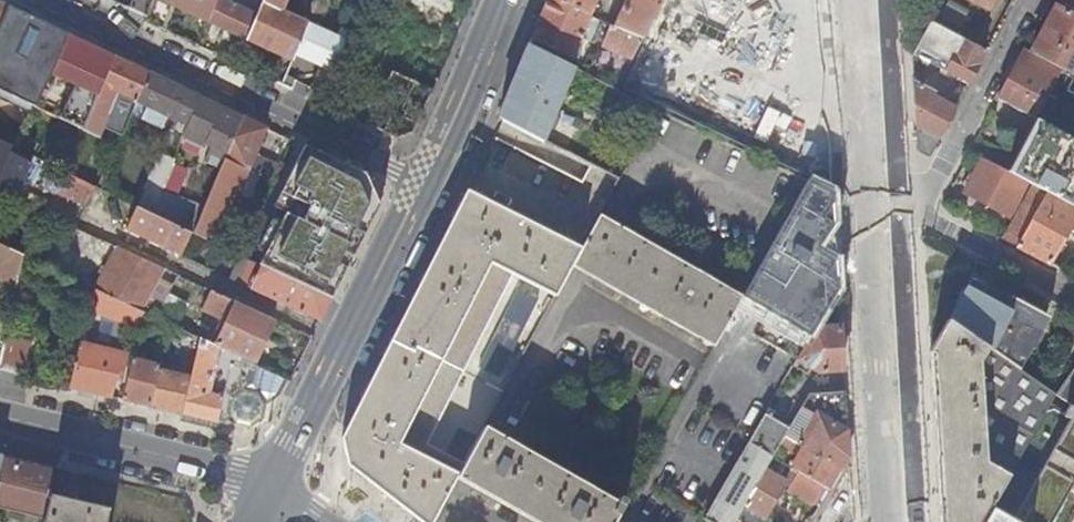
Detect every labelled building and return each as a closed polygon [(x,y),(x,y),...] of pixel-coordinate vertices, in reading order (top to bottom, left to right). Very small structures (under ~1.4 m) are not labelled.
[(207,21),(215,5),(218,0),(161,0),(207,21)] [(224,0),(218,0),(215,5),(207,21),(248,40),(264,0),(251,0),(248,9),(237,5),(236,6),(224,0)] [(319,66),(338,74),(345,58),(364,19),(348,11),(336,37),(318,29),(308,25),(309,24),(283,12),(287,0),(264,0),(248,40),(292,61),(295,55),(319,66)] [(322,19),(329,0),(317,0),(317,2),(314,0),(302,0),(299,8),(311,14),(322,19)] [(591,16),(559,0),(547,0),(530,40),(573,61),(591,16)] [(591,16),(597,0),(559,0),(591,16)] [(613,27),(642,41),(662,0),(626,0),(613,27)] [(990,10),(995,0),(971,0),(990,10)] [(0,21),(0,101),(30,115),(33,106),(43,86),(44,86),(50,74),(68,35),(7,6),(0,21)] [(1056,8),(1031,54),(1060,70),(1073,77),(1073,17),(1056,8)] [(318,29),(322,19),(311,14),(309,24),(308,25),(318,29)] [(594,44),(632,62),(642,41),(613,27),(600,21),(593,37),(596,38),(594,44)] [(916,53),(970,82),(986,51),(932,23),(916,53)] [(50,74),(95,95),(112,55),(68,35),(50,74)] [(528,44),(499,117),(567,153),(573,141),(550,129),(575,67),(528,44)] [(1034,120),(1060,70),(1031,54),(1023,50),(997,101),(1034,120)] [(98,135),(105,121),(118,91),(137,100),(149,73),(112,55),(95,95),(81,128),(98,135)] [(319,66),(306,97),(323,105),(324,104),(338,74),(319,66)] [(225,153),(240,115),(184,90),(149,73),(137,100),(148,104),(143,116),(162,125),(167,114),(177,118),(176,123),(177,127),(183,130),(183,134),(211,146),(205,159),(220,166),(225,153)] [(50,74),(44,86),(43,86),(33,106),(81,128),(95,95),(50,74)] [(292,91),(297,78),(287,74),(282,86),(292,91)] [(935,97),(937,93),(914,81),(918,152),(930,158),(956,109),(935,97)] [(935,97),(956,109),(958,104),(937,93),(935,97)] [(148,104),(137,100),(132,111),(143,116),(148,104)] [(249,169),(265,127),(240,115),(225,153),(220,166),(205,206),(194,233),(219,245),(242,185),(249,169)] [(105,121),(98,135),(118,144),(125,129),(105,121)] [(1036,121),(1008,174),(1027,183),(1033,186),(1046,193),(1071,206),(1073,207),(1073,141),(1036,121)] [(291,140),(241,255),(251,260),(268,268),(309,177),(351,196),(362,173),(291,140)] [(13,197),(31,161),(0,146),(0,191),(13,197)] [(194,233),(205,206),(163,190),(176,159),(158,152),(144,186),(148,187),(158,191),(149,212),(191,232),(194,233)] [(92,166),(75,158),(71,169),(87,176),(92,166)] [(1008,218),(1027,183),(1008,174),(982,160),(963,195),(1008,218)] [(256,191),(262,174),(249,169),(242,185),(256,191)] [(93,187),(63,173),(59,193),(84,206),(93,187)] [(320,262),(344,274),(383,195),(376,180),(362,173),(351,196),(320,262)] [(738,303),(807,343),(816,327),(838,290),(836,262),(817,251),(833,222),(831,191),(808,180),(743,294),(738,303)] [(1033,186),(1004,241),(1017,248),(1046,193),(1033,186)] [(158,191),(148,187),(139,207),(149,212),(158,191)] [(470,190),(469,189),(401,320),(340,438),(345,464),(420,521),(431,521),(455,477),(456,477),(483,427),(572,265),(582,248),(470,190)] [(1071,206),(1046,193),(1017,248),(1049,266),(1068,230),(1073,233),(1073,207),(1071,206)] [(181,254),(191,232),(149,212),(139,207),(136,206),(126,228),(181,254)] [(743,294),(600,215),(582,248),(572,265),(714,345),(738,303),(743,294)] [(16,284),(23,255),(0,244),(0,276),(16,284)] [(105,269),(95,289),(142,311),(164,268),(117,247),(105,269)] [(52,268),(95,289),(105,269),(60,248),(52,268)] [(240,282),(251,260),(241,255),(230,278),(240,282)] [(251,260),(240,282),(240,283),(321,321),(332,298),(268,268),(251,260)] [(990,282),(974,273),(946,321),(992,352),(1006,328),(994,322),(1010,293),(1011,285),(993,276),(990,282)] [(90,309),(139,329),(143,311),(142,311),(95,289),(90,309)] [(226,320),(214,345),(220,347),(241,357),(254,364),(276,320),(211,289),(201,309),(226,320)] [(226,320),(201,309),(190,334),(200,338),(214,345),(226,320)] [(984,520),(1002,489),(1007,479),(1048,409),(1056,395),(1055,395),(1037,383),(1015,368),(992,352),(946,321),(930,349),(941,521),(983,521),(984,520)] [(1032,339),(1009,323),(1006,328),(992,352),(1015,368),(1032,339)] [(840,326),(816,327),(807,343),(796,360),(817,372),(843,370),(840,326)] [(5,335),(0,355),(0,369),(27,375),(34,342),(5,335)] [(224,390),(219,388),(217,395),(209,393),(211,386),(220,347),(214,345),(200,338),(192,372),(182,412),(217,420),(224,390)] [(112,395),(115,380),(117,373),(123,374),(128,353),(82,342),(71,386),(112,395)] [(158,365),(146,362),(136,360),(138,354),(133,353),(122,398),(148,404),(157,370),(158,365)] [(242,388),(254,364),(241,357),(230,382),(242,388)] [(1055,395),(1056,395),(1062,399),(1073,381),(1073,366),(1055,395)] [(157,370),(148,404),(182,412),(192,372),(177,368),(175,374),(157,370)] [(117,373),(115,380),(121,381),(123,374),(117,373)] [(1062,399),(1073,407),(1073,381),(1062,399)] [(217,395),(219,388),(211,386),(209,393),(217,395)] [(703,521),(734,521),(735,520),(772,456),(783,436),(802,404),(778,390),(702,521),(703,521)] [(841,471),(848,459),(844,392),(808,394),(802,404),(783,436),(794,443),(841,471)] [(1073,427),(1073,407),(1062,399),(1056,395),(1048,409),(1073,427)] [(534,521),(612,521),(625,501),(619,498),(616,503),(483,427),(456,477),(534,521)] [(791,448),(794,443),(783,436),(772,456),(791,467),(799,452),(791,448)] [(799,452),(791,467),(823,487),(830,490),(841,471),(794,443),(791,448),(799,452)] [(45,518),(50,496),(56,468),(2,455),(0,463),(0,507),(45,518)] [(823,487),(791,467),(772,456),(735,520),(738,521),(771,521),(766,518),(784,485),(789,488),(786,494),(810,509),(823,487)] [(1014,483),(1007,479),(1002,489),(1008,492),(1014,483)] [(104,508),(50,496),(45,518),(44,521),(101,521),(104,508)]
